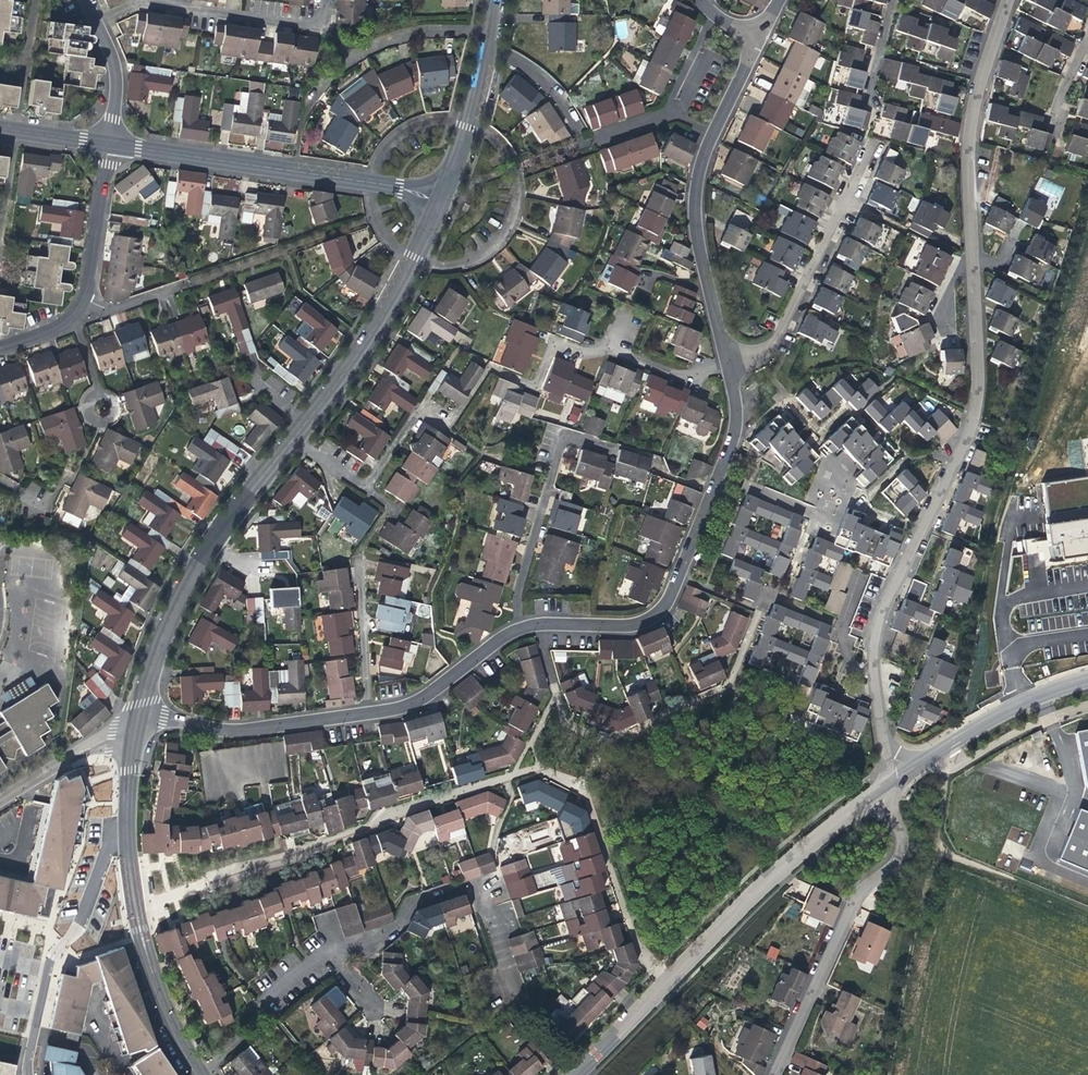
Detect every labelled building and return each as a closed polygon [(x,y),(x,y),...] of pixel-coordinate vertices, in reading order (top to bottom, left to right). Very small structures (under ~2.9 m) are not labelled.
[(16,35),(18,18),(20,5),(14,4),(14,3),(5,1),(5,0),(0,0),(0,37),(1,33),(16,35)] [(280,1),(293,1),(292,15),(306,17),(308,17),(308,7),(308,0),(280,0),(280,1)] [(365,0),(335,0),(335,11),(334,25),(361,27),(363,2),(364,2),(365,0)] [(545,3),(543,3),(543,14),(552,14),(566,14),(570,15),(569,0),(545,0),(545,3)] [(874,43),(876,36),(879,23),(871,21),(866,20),(867,15),(867,14),(864,12),(867,0),(884,5),(886,0),(838,0),(837,5),(851,9),(846,27),(863,31),(862,34),(859,42),(873,47),(874,43)] [(923,4),(954,19),(962,4),(974,10),(989,18),(996,5),(987,0),(924,0),(923,4)] [(1044,23),(1052,6),(1055,1),(1054,0),(1030,0),(1038,4),(1036,7),(1031,16),(1044,23)] [(1052,6),(1044,23),(1060,30),(1065,21),(1068,15),(1080,21),(1086,9),(1068,0),(1063,0),(1058,9),(1052,6)] [(20,5),(18,18),(16,35),(20,35),(23,19),(25,4),(20,4),(20,5)] [(920,49),(922,42),(924,38),(939,43),(939,44),(936,51),(935,55),(949,60),(952,53),(954,46),(957,37),(949,35),(944,33),(946,27),(946,26),(930,21),(927,27),(914,23),(916,17),(899,11),(894,28),(910,33),(907,40),(905,46),(919,51),(920,49)] [(675,13),(672,19),(668,27),(667,29),(670,30),(666,38),(679,44),(682,46),(687,37),(691,30),(687,28),(690,21),(691,20),(688,19),(678,14),(675,13)] [(176,49),(178,37),(187,39),(189,21),(181,20),(171,18),(153,16),(146,14),(146,16),(138,14),(135,32),(143,33),(142,45),(176,49)] [(551,23),(551,33),(554,33),(554,36),(554,39),(551,39),(551,51),(576,51),(576,22),(571,22),(570,15),(566,14),(552,14),(552,23),(551,23)] [(818,37),(823,29),(825,25),(803,14),(798,24),(800,25),(799,26),(798,28),(796,31),(793,30),(791,33),(789,40),(794,42),(795,43),(811,51),(814,45),(818,37)] [(1032,59),(1034,55),(1041,44),(1039,43),(1035,40),(1037,36),(1041,28),(1020,17),(1013,29),(1025,35),(1023,39),(1016,52),(1020,54),(1032,59)] [(50,23),(47,44),(83,49),(84,44),(89,44),(91,43),(92,42),(90,37),(79,35),(80,28),(50,23)] [(221,56),(290,66),(290,64),(315,68),(319,40),(306,38),(285,35),(277,34),(275,45),(259,43),(261,31),(252,30),(232,27),(225,26),(225,28),(217,27),(215,44),(223,46),(221,56)] [(1032,59),(1043,65),(1049,68),(1050,66),(1053,60),(1054,58),(1057,52),(1068,57),(1074,45),(1053,34),(1047,47),(1041,44),(1034,55),(1032,59)] [(675,52),(679,44),(666,38),(663,37),(655,53),(658,54),(654,63),(666,69),(671,71),(675,61),(679,54),(675,52)] [(805,80),(818,54),(811,51),(795,43),(790,54),(792,54),(790,58),(789,61),(787,60),(783,68),(805,80)] [(62,85),(76,87),(92,89),(94,74),(99,75),(101,75),(102,74),(102,69),(101,69),(91,67),(92,60),(88,59),(82,58),(83,49),(47,44),(46,53),(66,56),(62,85)] [(848,44),(847,49),(847,51),(840,49),(837,63),(849,67),(844,83),(862,88),(866,71),(865,71),(859,69),(861,63),(865,51),(865,49),(848,44)] [(917,71),(919,66),(919,64),(886,55),(879,76),(896,81),(898,77),(914,82),(910,94),(924,98),(927,88),(940,92),(935,108),(952,113),(957,96),(950,94),(951,91),(954,81),(924,73),(917,71)] [(414,60),(415,70),(416,79),(417,85),(439,82),(446,81),(446,75),(453,74),(451,56),(444,57),(444,56),(433,57),(433,60),(429,61),(426,61),(425,59),(414,60)] [(821,70),(824,59),(817,57),(814,68),(821,70)] [(644,58),(641,63),(648,67),(651,61),(644,58)] [(663,76),(666,69),(654,63),(651,61),(648,67),(643,77),(646,79),(642,87),(657,95),(658,95),(664,84),(667,78),(663,76)] [(409,81),(416,79),(415,70),(414,70),(411,62),(402,65),(402,64),(392,68),(393,71),(390,72),(387,74),(386,71),(375,76),(383,93),(385,99),(403,91),(412,87),(409,81)] [(639,86),(642,87),(646,79),(643,77),(648,67),(641,63),(633,80),(639,86)] [(998,63),(997,67),(994,75),(993,80),(1010,85),(1005,98),(1018,102),(1026,80),(1013,75),(1015,69),(998,63)] [(148,67),(134,65),(133,73),(146,75),(148,67)] [(148,67),(146,75),(133,73),(130,73),(128,87),(126,100),(145,103),(147,89),(170,93),(172,78),(170,78),(171,70),(148,67)] [(813,83),(805,80),(783,68),(778,79),(780,80),(778,83),(776,87),(774,85),(770,93),(793,105),(801,89),(808,93),(813,83)] [(376,98),(383,93),(375,76),(372,69),(360,78),(363,83),(355,90),(358,92),(354,95),(352,97),(350,94),(341,101),(349,111),(355,118),(358,121),(371,111),(381,103),(376,98)] [(525,107),(531,113),(540,106),(538,104),(542,99),(537,94),(537,93),(529,86),(527,88),(522,84),(524,82),(515,74),(500,94),(513,106),(521,112),(525,107)] [(0,107),(1,102),(16,104),(18,88),(4,86),(4,81),(5,77),(0,76),(0,108),(0,107)] [(58,115),(62,85),(32,81),(29,106),(36,107),(35,113),(37,116),(39,117),(41,117),(43,116),(44,114),(44,113),(58,115)] [(240,135),(257,137),(260,113),(263,96),(265,84),(251,82),(249,94),(249,95),(241,94),(239,107),(233,107),(233,110),(225,109),(221,133),(240,135)] [(871,112),(863,110),(857,109),(859,103),(861,96),(837,90),(834,103),(847,106),(843,123),(867,130),(871,112)] [(643,111),(637,93),(628,96),(627,93),(610,99),(611,102),(616,116),(624,113),(625,117),(631,115),(643,111)] [(780,131),(793,105),(770,93),(765,104),(767,105),(766,108),(764,112),(761,111),(757,119),(773,127),(780,131)] [(1087,94),(1086,101),(1080,99),(1079,99),(1074,115),(1080,117),(1087,120),(1087,93),(1087,94)] [(172,122),(181,123),(179,133),(207,136),(208,130),(209,124),(195,122),(199,99),(185,97),(184,100),(176,99),(172,122)] [(268,114),(260,113),(257,137),(265,138),(264,141),(277,143),(291,144),(297,102),(283,100),(280,124),(267,122),(268,114)] [(561,125),(556,117),(553,118),(549,112),(551,110),(546,102),(540,106),(531,113),(526,116),(537,133),(542,140),(547,138),(550,143),(569,137),(565,132),(564,133),(560,126),(561,125)] [(617,120),(616,116),(611,102),(602,106),(601,103),(583,109),(589,125),(597,122),(599,126),(605,124),(617,120)] [(956,136),(960,122),(944,118),(920,112),(916,125),(904,121),(908,108),(884,102),(880,115),(893,119),(889,136),(923,145),(927,128),(956,136)] [(1010,142),(1014,125),(1016,118),(1008,116),(1002,114),(1003,109),(1004,107),(986,103),(983,121),(999,125),(995,138),(1010,142)] [(351,124),(355,118),(349,111),(348,113),(340,108),(335,116),(334,116),(330,124),(332,125),(330,128),(328,131),(326,130),(321,139),(343,152),(349,141),(357,128),(351,124)] [(1050,135),(1042,133),(1037,132),(1039,126),(1041,118),(1017,111),(1016,118),(1014,125),(1027,128),(1022,145),(1046,152),(1050,135)] [(760,153),(773,127),(757,119),(750,116),(745,126),(747,127),(745,131),(744,134),(742,133),(737,141),(760,153)] [(790,122),(786,128),(801,137),(804,131),(790,122)] [(1087,141),(1087,125),(1079,123),(1076,131),(1074,137),(1069,135),(1068,135),(1063,151),(1081,156),(1086,140),(1087,141)] [(823,152),(849,165),(854,155),(851,154),(852,151),(853,150),(856,151),(860,143),(837,132),(834,138),(831,137),(823,152)] [(206,143),(207,136),(179,133),(178,139),(181,140),(206,143)] [(634,145),(627,147),(631,160),(632,163),(649,158),(648,155),(657,152),(651,134),(633,140),(634,145)] [(695,147),(688,143),(671,134),(663,151),(672,156),(671,159),(687,167),(695,147)] [(622,163),(631,160),(627,147),(625,143),(615,146),(607,149),(608,154),(601,157),(606,172),(623,167),(622,163)] [(891,164),(898,153),(888,148),(882,160),(884,161),(882,165),(880,170),(878,169),(873,177),(896,188),(900,178),(904,177),(903,173),(904,170),(891,164)] [(734,149),(729,159),(731,160),(729,163),(727,166),(725,165),(720,175),(743,186),(756,160),(734,149)] [(35,174),(47,176),(50,158),(31,155),(23,154),(16,195),(30,197),(32,191),(35,174)] [(806,175),(832,188),(836,179),(834,178),(835,175),(836,173),(839,174),(842,167),(819,155),(815,162),(813,161),(806,175)] [(555,167),(559,177),(562,176),(562,179),(563,180),(587,183),(579,158),(555,167)] [(125,204),(138,194),(153,182),(146,172),(141,167),(114,188),(125,204)] [(198,217),(198,215),(202,191),(204,176),(188,173),(177,172),(175,185),(166,184),(163,208),(171,209),(174,191),(188,193),(184,215),(198,217)] [(566,194),(563,205),(582,209),(586,186),(588,185),(587,183),(563,180),(564,183),(561,184),(564,194),(566,194)] [(159,189),(153,182),(138,194),(144,201),(159,189)] [(675,195),(675,194),(678,189),(663,182),(660,188),(671,193),(672,194),(669,201),(672,203),(676,196),(675,195)] [(871,200),(879,204),(889,209),(889,207),(895,206),(893,200),(897,192),(876,182),(872,189),(875,190),(873,195),(871,200)] [(828,196),(802,183),(795,198),(797,199),(794,206),(817,218),(821,209),(819,208),(821,205),(822,203),(824,204),(828,196)] [(672,194),(671,193),(660,188),(656,186),(654,191),(648,202),(651,203),(648,211),(664,219),(670,207),(672,203),(669,201),(672,194)] [(225,196),(210,194),(210,192),(202,191),(198,215),(206,217),(207,213),(220,215),(219,222),(217,238),(231,240),(237,198),(225,196)] [(329,194),(310,191),(308,200),(311,200),(312,205),(307,207),(313,224),(334,217),(331,209),(328,200),(329,194)] [(251,219),(252,214),(265,216),(261,238),(275,240),(282,198),(263,196),(247,193),(243,218),(251,219)] [(1027,198),(1017,219),(1025,223),(1026,220),(1031,223),(1035,225),(1044,206),(1042,206),(1040,200),(1035,202),(1027,198)] [(51,200),(50,208),(74,211),(75,203),(51,200)] [(920,200),(910,222),(929,232),(933,224),(940,228),(947,213),(939,209),(940,206),(932,202),(930,205),(920,200)] [(584,209),(582,209),(563,205),(559,204),(557,214),(560,215),(559,220),(558,222),(555,222),(554,232),(555,232),(551,241),(567,248),(573,236),(578,237),(584,209)] [(815,223),(779,205),(775,212),(785,217),(779,231),(805,244),(809,235),(807,234),(808,231),(809,229),(812,230),(815,223)] [(59,223),(57,236),(76,239),(78,226),(81,212),(74,211),(50,208),(39,206),(38,220),(59,223)] [(991,206),(987,214),(989,215),(986,220),(985,224),(1004,234),(1012,217),(1009,216),(1007,210),(1002,212),(991,206)] [(659,230),(664,219),(648,211),(643,220),(640,218),(632,234),(648,242),(652,235),(656,237),(659,230)] [(206,220),(219,222),(220,215),(207,213),(206,217),(206,220)] [(122,224),(145,228),(146,219),(123,216),(122,224)] [(880,229),(870,224),(861,220),(859,225),(857,229),(854,227),(851,234),(872,245),(875,237),(881,235),(879,230),(880,229)] [(723,243),(731,247),(741,252),(750,235),(749,234),(747,229),(741,230),(729,225),(724,233),(727,234),(725,238),(723,243)] [(613,256),(619,259),(636,267),(637,267),(641,258),(639,257),(641,253),(642,250),(645,251),(649,242),(648,242),(632,234),(626,231),(613,256)] [(44,243),(49,244),(69,247),(70,238),(57,236),(45,235),(44,243)] [(111,249),(109,260),(107,272),(105,285),(105,288),(103,297),(114,299),(127,295),(127,293),(128,288),(132,289),(134,272),(138,273),(140,264),(142,254),(137,254),(138,245),(139,238),(113,235),(112,241),(111,249)] [(330,268),(335,276),(343,270),(348,266),(346,262),(344,262),(342,259),(341,256),(347,254),(340,235),(323,242),(326,250),(323,252),(328,268),(330,268)] [(802,249),(776,236),(769,251),(772,252),(768,259),(792,271),(796,262),(794,261),(795,258),(796,257),(798,258),(802,249)] [(838,255),(847,259),(858,265),(860,262),(865,260),(863,255),(866,248),(844,237),(842,242),(840,245),(843,246),(838,255)] [(1053,247),(1043,242),(1035,238),(1033,242),(1031,247),(1028,245),(1024,253),(1045,264),(1049,256),(1054,254),(1052,249),(1053,247)] [(536,261),(530,271),(536,275),(550,285),(566,262),(562,259),(567,248),(551,241),(548,249),(546,248),(540,256),(543,257),(542,259),(539,263),(536,261)] [(69,247),(49,244),(47,259),(32,257),(27,288),(42,290),(40,304),(60,307),(62,293),(67,293),(68,293),(70,292),(71,290),(71,288),(69,286),(63,285),(59,284),(61,270),(70,271),(72,270),(73,269),(73,267),(72,264),(71,264),(69,263),(67,263),(69,247)] [(946,264),(949,257),(924,244),(917,258),(920,259),(912,274),(935,286),(943,270),(941,269),(942,265),(943,263),(946,264)] [(240,249),(232,248),(231,256),(239,257),(240,249)] [(1010,273),(1018,277),(1028,281),(1029,279),(1034,277),(1032,272),(1036,264),(1022,257),(1015,254),(1011,263),(1014,264),(1013,267),(1010,273)] [(637,267),(636,267),(619,259),(613,256),(611,255),(600,280),(627,293),(632,283),(634,278),(635,276),(639,268),(637,267)] [(691,263),(675,255),(671,262),(688,270),(691,263)] [(22,287),(27,288),(32,257),(27,256),(22,287)] [(782,272),(762,262),(751,284),(761,289),(760,291),(768,296),(770,293),(779,298),(781,292),(786,283),(778,279),(782,272)] [(525,283),(536,275),(530,271),(521,264),(507,275),(508,277),(506,278),(502,281),(501,279),(491,287),(492,288),(507,306),(524,292),(529,288),(525,283)] [(376,280),(360,272),(357,275),(353,273),(350,272),(351,269),(348,266),(343,270),(335,276),(341,283),(340,285),(357,295),(359,292),(367,296),(376,280)] [(852,277),(841,272),(832,267),(830,272),(828,276),(826,275),(822,283),(844,294),(847,286),(852,285),(851,280),(852,277)] [(251,283),(243,285),(249,304),(258,301),(283,292),(277,273),(251,283)] [(928,301),(932,293),(909,282),(906,289),(904,287),(896,302),(921,314),(926,306),(924,305),(925,302),(926,300),(928,301)] [(989,290),(985,297),(1006,308),(1009,301),(1016,299),(1014,293),(1015,291),(996,282),(994,286),(992,291),(989,290)] [(668,306),(667,310),(664,315),(688,325),(692,315),(688,314),(689,312),(691,306),(696,294),(674,285),(670,295),(672,296),(676,297),(672,307),(668,306)] [(815,305),(823,309),(834,314),(836,311),(840,310),(839,304),(843,298),(820,286),(816,294),(820,295),(817,300),(815,305)] [(229,315),(235,333),(239,331),(247,328),(234,289),(224,292),(208,298),(216,320),(229,315)] [(452,324),(461,310),(459,308),(464,301),(457,296),(448,290),(434,313),(452,324)] [(5,298),(0,297),(0,335),(1,336),(3,335),(4,334),(5,334),(6,329),(14,330),(19,330),(21,329),(25,301),(5,298)] [(313,330),(305,340),(299,335),(294,342),(313,357),(318,351),(320,352),(327,344),(337,331),(304,304),(295,315),(313,330)] [(586,313),(563,304),(561,304),(557,314),(565,317),(562,326),(558,325),(554,333),(579,343),(583,333),(586,325),(582,323),(586,313)] [(450,345),(458,332),(423,309),(413,323),(407,332),(423,343),(431,332),(450,345)] [(996,310),(993,317),(995,319),(993,323),(991,327),(1009,337),(1010,334),(1015,333),(1014,327),(1017,320),(996,310)] [(188,318),(174,323),(185,353),(194,349),(193,345),(208,340),(199,314),(188,318)] [(828,326),(817,321),(809,316),(806,322),(804,326),(801,325),(798,332),(820,343),(822,339),(832,344),(834,341),(839,339),(837,334),(838,332),(828,327),(828,326)] [(522,375),(529,357),(525,355),(526,351),(531,353),(532,353),(538,339),(532,337),(536,329),(512,319),(503,342),(508,344),(499,366),(522,375)] [(114,331),(116,335),(124,359),(134,356),(133,352),(147,347),(139,322),(126,327),(114,331)] [(929,332),(925,322),(917,326),(916,323),(907,327),(908,330),(897,334),(907,357),(927,348),(923,340),(931,337),(929,332)] [(176,355),(185,353),(174,323),(161,327),(150,331),(159,357),(175,352),(176,355)] [(700,333),(679,325),(671,345),(675,346),(672,354),(693,362),(696,354),(692,353),(694,349),(700,333)] [(256,353),(247,328),(239,331),(248,356),(256,353)] [(240,358),(248,356),(239,331),(235,333),(232,334),(240,358)] [(126,364),(124,359),(116,335),(102,340),(91,343),(95,356),(99,369),(115,363),(117,367),(126,364)] [(290,386),(295,380),(301,385),(304,381),(309,375),(319,362),(313,357),(294,342),(286,336),(277,347),(295,361),(286,373),(277,365),(271,371),(280,378),(290,386)] [(998,341),(994,348),(997,349),(995,353),(992,358),(1010,367),(1011,365),(1017,364),(1015,358),(1018,351),(998,341)] [(433,369),(427,365),(409,352),(398,345),(392,354),(382,368),(391,374),(387,381),(405,393),(407,394),(411,388),(398,379),(406,368),(425,381),(433,369)] [(413,346),(409,352),(427,365),(432,359),(413,346)] [(66,352),(53,357),(61,381),(63,386),(72,382),(71,379),(86,374),(79,354),(77,348),(66,352)] [(960,350),(952,350),(952,353),(942,354),(943,374),(950,374),(955,378),(959,374),(961,374),(961,365),(960,350)] [(52,384),(61,381),(53,357),(51,351),(40,355),(26,360),(36,386),(51,380),(52,384)] [(594,383),(578,376),(576,379),(571,377),(572,373),(575,366),(555,358),(543,388),(552,392),(562,396),(563,396),(565,392),(587,402),(594,383)] [(0,369),(0,391),(4,401),(14,398),(13,394),(26,389),(18,363),(5,367),(0,369)] [(606,363),(602,373),(593,395),(620,406),(625,394),(634,397),(644,372),(628,367),(627,371),(621,369),(606,363)] [(437,391),(448,399),(459,406),(463,400),(483,372),(471,364),(459,383),(441,371),(428,390),(435,394),(437,391)] [(667,408),(681,414),(688,396),(690,391),(683,388),(681,392),(665,386),(666,381),(649,374),(644,386),(647,388),(642,399),(650,401),(653,406),(655,407),(653,412),(663,416),(667,408)] [(239,403),(236,404),(232,392),(227,377),(187,391),(187,392),(191,405),(214,397),(218,410),(214,411),(217,420),(241,411),(239,403)] [(418,403),(405,393),(387,381),(383,378),(374,390),(366,401),(383,412),(390,401),(410,414),(418,403)] [(859,408),(881,388),(872,378),(858,392),(845,379),(836,387),(845,397),(849,401),(851,399),(859,408)] [(531,418),(535,409),(538,401),(522,394),(521,397),(518,396),(514,394),(517,386),(499,379),(492,396),(501,399),(499,405),(494,417),(511,424),(516,412),(531,418)] [(158,381),(124,393),(130,413),(137,430),(157,423),(152,406),(165,402),(158,381)] [(671,383),(666,381),(665,386),(681,392),(683,388),(671,383)] [(845,397),(836,387),(822,400),(809,387),(800,396),(813,409),(815,408),(824,416),(845,397)] [(562,396),(552,392),(549,399),(559,403),(562,396)] [(695,427),(695,429),(697,434),(702,436),(707,434),(708,430),(709,429),(710,425),(718,427),(722,418),(714,415),(715,411),(707,408),(704,407),(697,404),(699,400),(688,396),(681,414),(679,418),(696,424),(695,427)] [(904,419),(913,411),(905,402),(891,414),(878,400),(868,409),(888,431),(897,422),(899,424),(904,419)] [(267,435),(280,420),(259,402),(246,418),(257,426),(243,444),(254,453),(267,435)] [(85,445),(75,415),(70,416),(68,410),(38,420),(45,440),(59,435),(65,452),(70,450),(85,445)] [(581,413),(574,410),(571,418),(578,420),(581,413)] [(944,426),(949,421),(940,410),(925,424),(913,411),(904,419),(916,433),(919,431),(927,440),(933,435),(939,430),(944,426)] [(363,411),(358,417),(378,430),(382,424),(363,411)] [(388,437),(378,430),(358,417),(353,414),(345,425),(354,431),(365,438),(357,449),(353,446),(348,453),(362,462),(366,455),(374,460),(388,437)] [(803,445),(800,442),(796,437),(788,429),(790,428),(776,414),(753,436),(748,441),(756,450),(764,442),(778,456),(786,465),(789,468),(781,476),(788,484),(814,460),(817,457),(812,451),(804,443),(803,445)] [(585,433),(599,437),(605,421),(591,416),(585,433)] [(852,458),(860,466),(865,471),(856,479),(864,487),(884,469),(893,460),(885,452),(879,446),(879,447),(870,439),(865,432),(866,431),(855,420),(853,417),(824,445),(831,452),(838,446),(840,444),(842,447),(852,458)] [(953,435),(958,430),(949,421),(944,426),(953,435)] [(407,449),(412,453),(427,463),(433,455),(438,459),(450,441),(424,424),(419,431),(423,434),(417,443),(409,446),(407,449)] [(0,433),(0,468),(2,474),(23,467),(19,455),(17,450),(31,445),(24,425),(0,433)] [(948,440),(953,435),(944,426),(939,430),(948,440)] [(948,440),(939,430),(933,435),(942,445),(948,440)] [(414,438),(417,443),(423,434),(419,431),(414,438)] [(139,445),(112,432),(108,439),(103,437),(94,455),(90,464),(109,474),(117,458),(130,465),(139,445)] [(218,434),(214,441),(233,454),(238,447),(218,434)] [(222,470),(233,454),(214,441),(208,448),(193,438),(185,449),(204,463),(197,474),(213,484),(222,470)] [(716,456),(719,447),(700,439),(685,478),(686,478),(688,475),(716,456)] [(452,442),(449,445),(461,453),(463,449),(452,442)] [(345,451),(348,453),(353,446),(349,443),(345,451)] [(636,459),(637,455),(620,449),(615,465),(613,473),(645,483),(650,463),(636,459)] [(608,488),(613,473),(615,465),(602,461),(603,456),(581,450),(577,465),(575,471),(600,478),(598,484),(608,488)] [(984,462),(986,456),(976,451),(972,460),(983,465),(984,462)] [(427,485),(437,470),(436,469),(427,463),(412,453),(401,468),(407,472),(405,475),(403,478),(396,473),(385,490),(404,503),(415,486),(411,484),(415,478),(427,485)] [(441,461),(438,459),(433,455),(427,463),(436,469),(441,461)] [(639,455),(637,455),(636,459),(650,463),(652,459),(639,455)] [(983,473),(986,466),(983,465),(972,460),(969,467),(983,473)] [(286,483),(282,489),(279,492),(272,500),(283,509),(298,491),(309,500),(320,484),(299,467),(286,483)] [(531,476),(511,470),(500,467),(497,480),(500,480),(502,484),(506,482),(510,483),(512,488),(509,497),(523,502),(527,490),(531,476)] [(980,480),(983,473),(969,467),(966,474),(980,480)] [(894,480),(907,494),(892,506),(901,517),(922,497),(914,487),(916,486),(904,472),(894,480)] [(169,499),(164,506),(179,516),(184,520),(189,512),(201,520),(208,510),(218,497),(182,473),(173,485),(193,498),(185,509),(169,499)] [(988,498),(993,485),(980,480),(966,474),(964,479),(961,486),(959,485),(951,502),(954,503),(963,507),(970,490),(988,498)] [(1044,482),(1049,522),(1045,523),(1048,543),(1057,542),(1059,556),(1087,553),(1087,476),(1044,482)] [(77,477),(73,484),(78,486),(81,479),(78,478),(77,477)] [(79,522),(85,510),(87,506),(97,511),(100,511),(110,493),(81,479),(78,486),(73,484),(71,488),(62,507),(59,512),(79,522)] [(696,504),(700,492),(681,484),(674,501),(669,499),(662,516),(681,524),(688,507),(694,509),(696,504)] [(561,489),(558,499),(569,502),(572,492),(561,489)] [(164,506),(143,492),(135,504),(148,513),(140,524),(149,530),(145,537),(150,540),(163,549),(165,550),(169,543),(163,539),(171,527),(179,516),(164,506)] [(769,518),(774,506),(765,502),(750,496),(746,494),(743,501),(741,506),(739,505),(732,523),(734,523),(744,527),(750,511),(769,518)] [(369,509),(363,504),(361,503),(358,508),(341,497),(330,515),(346,525),(343,530),(357,540),(376,513),(369,509)] [(557,509),(551,527),(573,533),(581,506),(569,502),(558,499),(555,498),(552,508),(557,509)] [(522,505),(500,499),(496,511),(501,512),(504,517),(503,520),(500,522),(497,531),(519,538),(521,530),(524,519),(518,517),(522,505)] [(976,527),(981,515),(963,507),(954,503),(949,514),(947,514),(939,531),(950,536),(957,519),(976,527)] [(316,514),(324,520),(330,512),(322,506),(316,514)] [(802,517),(774,506),(769,518),(788,525),(780,543),(790,547),(792,547),(799,530),(797,529),(802,517)] [(415,513),(424,519),(428,513),(419,507),(415,513)] [(547,526),(551,527),(557,509),(552,508),(550,515),(547,526)] [(832,546),(842,550),(849,553),(850,552),(869,560),(868,561),(885,569),(900,532),(891,528),(886,538),(852,525),(857,514),(847,510),(832,546)] [(377,537),(392,547),(399,552),(401,548),(403,546),(408,549),(415,539),(419,542),(431,523),(429,522),(424,519),(415,513),(412,511),(407,518),(402,526),(397,523),(394,527),(387,523),(377,537)] [(432,516),(428,513),(424,519),(429,522),(432,516)] [(663,566),(671,548),(667,546),(675,526),(645,514),(637,533),(649,539),(642,557),(663,566)] [(261,517),(261,525),(284,524),(284,516),(261,517)] [(300,538),(300,537),(300,536),(300,523),(284,524),(261,525),(258,525),(259,539),(259,554),(260,554),(260,562),(285,560),(284,552),(278,553),(277,539),(300,538)] [(757,548),(762,535),(744,527),(734,523),(732,530),(729,535),(727,534),(720,552),(731,557),(738,540),(757,548)] [(128,525),(126,529),(120,537),(140,550),(132,562),(128,559),(124,566),(136,573),(144,579),(148,572),(154,563),(163,549),(150,540),(145,537),(135,530),(128,525)] [(679,528),(675,526),(667,546),(671,548),(673,542),(679,528)] [(541,555),(538,565),(534,578),(557,585),(562,568),(564,563),(565,559),(570,556),(574,557),(578,544),(548,534),(543,548),(546,549),(544,556),(541,555)] [(487,535),(484,547),(490,548),(487,559),(486,562),(482,577),(504,583),(510,564),(516,543),(487,535)] [(785,558),(790,547),(780,543),(762,535),(757,548),(775,556),(768,572),(779,577),(787,559),(785,558)] [(819,555),(837,563),(842,550),(832,546),(815,539),(810,550),(808,549),(800,567),(803,568),(812,572),(819,555)] [(403,546),(401,548),(399,552),(404,556),(408,549),(403,546)] [(484,547),(480,558),(480,560),(486,562),(487,559),(490,548),(484,547)] [(953,573),(961,556),(949,551),(941,569),(944,570),(939,582),(942,583),(967,593),(972,581),(953,573)] [(572,565),(574,557),(570,556),(565,559),(564,563),(572,565)] [(729,571),(731,572),(746,578),(748,579),(743,591),(742,596),(753,601),(760,583),(757,581),(762,570),(750,565),(735,558),(729,571)] [(650,581),(657,583),(658,580),(662,570),(640,560),(636,568),(627,565),(623,576),(621,579),(631,582),(625,597),(641,603),(648,587),(650,581)] [(375,595),(385,597),(395,599),(399,582),(406,578),(407,570),(378,563),(376,572),(381,573),(378,584),(375,595)] [(834,569),(848,575),(851,568),(837,563),(834,569)] [(127,600),(125,599),(120,596),(115,593),(111,599),(122,607),(131,613),(135,606),(143,611),(151,600),(158,588),(144,579),(136,573),(124,566),(123,565),(116,576),(128,585),(130,586),(134,589),(127,600)] [(807,584),(825,592),(826,589),(829,583),(830,579),(812,572),(803,568),(798,580),(796,579),(789,596),(800,601),(807,584)] [(343,569),(321,572),(320,572),(323,594),(326,593),(328,611),(351,607),(349,593),(346,593),(346,587),(343,569)] [(831,576),(845,582),(848,575),(834,569),(831,576)] [(200,618),(213,625),(215,626),(219,618),(216,616),(212,614),(224,594),(225,595),(235,601),(242,590),(244,585),(232,578),(221,571),(212,586),(200,607),(205,610),(200,618)] [(107,576),(103,583),(110,588),(115,581),(107,576)] [(829,583),(843,588),(845,582),(831,576),(830,579),(829,583)] [(502,586),(472,577),(470,586),(465,584),(460,599),(471,602),(464,626),(457,624),(453,635),(478,643),(482,631),(487,632),(493,615),(487,614),(488,611),(491,602),(496,604),(502,586)] [(865,635),(862,634),(864,628),(872,610),(883,582),(881,581),(870,577),(848,628),(851,630),(848,636),(862,641),(865,635)] [(408,578),(406,578),(399,582),(395,599),(403,601),(408,578)] [(654,589),(657,583),(650,581),(648,587),(650,588),(654,589)] [(926,587),(912,581),(910,588),(923,594),(926,587)] [(832,592),(840,595),(843,588),(829,583),(826,589),(832,592)] [(970,594),(967,593),(942,583),(938,594),(935,594),(928,611),(931,613),(939,616),(946,600),(965,607),(970,594)] [(120,596),(125,599),(127,600),(134,589),(130,586),(128,585),(120,596)] [(299,630),(298,619),(296,588),(280,588),(268,589),(270,608),(283,608),(284,630),(299,630)] [(701,618),(710,597),(687,588),(678,608),(701,618)] [(923,594),(910,588),(907,594),(921,600),(923,594)] [(132,613),(131,613),(122,607),(111,599),(97,590),(88,602),(107,615),(100,626),(100,627),(96,633),(108,641),(116,647),(120,640),(116,637),(123,627),(132,613)] [(840,595),(832,592),(829,598),(842,604),(845,597),(840,595)] [(918,607),(921,600),(907,594),(904,601),(918,607)] [(403,601),(395,599),(385,597),(383,607),(378,606),(376,613),(375,620),(379,621),(378,629),(402,635),(404,624),(406,624),(409,612),(407,612),(409,602),(403,601)] [(842,604),(829,598),(827,605),(840,610),(842,604)] [(262,599),(254,600),(254,623),(263,622),(262,599)] [(246,623),(254,623),(254,600),(245,600),(246,623)] [(926,625),(931,613),(928,611),(918,607),(904,601),(899,613),(897,612),(889,629),(897,633),(900,634),(907,617),(926,625)] [(840,610),(827,605),(824,611),(837,616),(840,610)] [(799,630),(804,618),(783,609),(776,606),(774,612),(771,618),(769,617),(762,634),(764,635),(774,639),(780,622),(799,630)] [(317,617),(320,633),(323,632),(324,640),(326,657),(350,653),(348,637),(344,637),(344,634),(343,629),(349,629),(347,612),(317,617)] [(748,619),(737,615),(731,612),(721,637),(714,640),(709,642),(712,649),(716,659),(727,654),(735,650),(748,619)] [(210,641),(219,646),(224,632),(215,626),(213,625),(200,618),(193,631),(186,642),(202,651),(203,652),(210,641)] [(827,640),(831,629),(804,618),(799,630),(817,638),(810,654),(819,658),(821,659),(826,647),(829,641),(827,640)] [(636,639),(636,641),(643,655),(659,649),(661,654),(671,650),(662,628),(648,634),(636,639)] [(237,639),(224,632),(219,646),(230,652),(237,639)] [(87,644),(102,655),(104,656),(97,667),(114,679),(120,670),(129,656),(116,647),(108,641),(96,633),(95,633),(87,644)] [(432,645),(434,634),(423,633),(421,643),(432,645)] [(907,645),(910,638),(900,634),(897,633),(894,639),(907,645)] [(786,660),(792,647),(774,639),(764,635),(761,643),(759,647),(757,646),(750,664),(761,669),(768,652),(786,660)] [(409,643),(388,639),(386,649),(381,648),(379,661),(377,667),(399,672),(401,662),(405,663),(407,654),(406,653),(409,643)] [(907,645),(894,639),(891,646),(905,652),(907,645)] [(950,681),(955,668),(937,660),(944,644),(933,639),(930,646),(925,656),(928,657),(923,669),(950,681)] [(596,660),(609,660),(610,642),(597,641),(597,653),(596,660)] [(630,660),(643,655),(636,641),(633,642),(623,642),(622,660),(630,660)] [(615,660),(622,660),(623,642),(610,642),(609,660),(615,660)] [(526,688),(520,699),(535,708),(542,695),(545,690),(533,645),(517,649),(526,688)] [(905,652),(891,646),(888,652),(902,658),(905,652)] [(819,658),(810,654),(792,647),(786,660),(805,667),(798,684),(800,685),(809,689),(814,678),(817,671),(814,670),(819,658)] [(567,661),(565,649),(552,651),(553,663),(567,661)] [(287,668),(266,669),(267,691),(267,698),(275,697),(276,701),(289,700),(303,700),(303,695),(301,666),(300,658),(286,659),(287,668)] [(321,663),(326,698),(327,702),(318,703),(319,709),(350,705),(349,701),(349,699),(351,698),(349,682),(345,683),(344,676),(342,660),(321,663)] [(698,689),(703,687),(709,684),(721,679),(722,674),(718,662),(708,666),(702,669),(699,663),(689,667),(698,689)] [(238,678),(231,679),(231,686),(232,703),(239,702),(239,708),(256,707),(268,707),(267,698),(267,691),(266,669),(265,665),(251,665),(253,689),(239,689),(239,687),(238,678)] [(210,667),(195,667),(189,667),(190,676),(191,676),(207,675),(213,675),(213,667),(210,667)] [(918,681),(915,680),(908,697),(911,698),(919,701),(926,685),(945,693),(950,681),(923,669),(918,681)] [(68,724),(72,729),(80,738),(100,721),(109,714),(98,702),(104,697),(109,692),(94,675),(93,673),(88,678),(82,684),(87,690),(96,699),(77,716),(68,724)] [(232,703),(231,686),(231,679),(222,679),(222,675),(213,675),(207,675),(191,676),(190,676),(180,676),(180,683),(181,701),(181,703),(195,703),(200,702),(199,693),(199,689),(201,689),(223,688),(223,703),(232,703)] [(7,708),(36,689),(29,677),(0,695),(0,697),(7,708)] [(471,677),(449,692),(462,710),(484,695),(471,677)] [(577,708),(588,712),(592,702),(594,696),(594,695),(581,690),(576,677),(559,684),(567,704),(577,708)] [(625,697),(629,707),(636,723),(650,717),(645,704),(650,702),(660,698),(654,682),(640,687),(641,690),(625,697)] [(36,689),(7,708),(0,712),(0,718),(2,722),(0,723),(0,759),(3,757),(12,760),(14,750),(18,748),(24,756),(41,745),(36,737),(47,730),(41,722),(50,716),(45,709),(56,702),(44,685),(36,689)] [(819,727),(829,731),(838,735),(838,736),(855,744),(867,714),(863,712),(866,706),(859,704),(855,714),(850,712),(826,702),(821,699),(825,690),(815,686),(800,721),(818,728),(819,727)] [(521,733),(526,723),(535,708),(520,699),(514,695),(508,706),(514,709),(508,721),(506,724),(521,733)] [(932,722),(938,710),(919,701),(911,698),(906,710),(903,709),(896,725),(907,730),(914,714),(932,722)] [(627,727),(636,723),(629,707),(618,712),(592,702),(588,712),(585,719),(616,731),(627,727)] [(415,719),(401,723),(406,740),(422,736),(423,741),(435,738),(435,739),(443,737),(436,713),(415,719)] [(389,742),(406,740),(401,723),(387,725),(389,742)] [(376,744),(389,742),(387,725),(374,727),(376,744)] [(1084,790),(1087,789),(1087,729),(1073,732),(1084,790)] [(318,731),(305,733),(307,750),(309,749),(316,748),(320,748),(318,731)] [(294,751),(307,750),(305,733),(292,734),(294,751)] [(281,754),(294,751),(292,734),(279,736),(280,743),(281,754)] [(502,746),(476,753),(480,771),(512,762),(517,754),(523,744),(508,736),(502,746)] [(159,751),(158,756),(158,761),(157,767),(155,767),(152,770),(152,774),(154,777),(149,814),(148,820),(149,835),(147,835),(149,854),(155,853),(160,853),(160,855),(162,857),(167,857),(168,855),(184,853),(184,855),(196,854),(196,852),(202,850),(205,850),(207,853),(219,850),(219,849),(234,845),(234,846),(236,848),(241,847),(243,843),(258,839),(258,840),(276,835),(271,817),(270,812),(262,814),(261,813),(251,815),(252,818),(245,820),(243,816),(231,819),(231,817),(219,821),(221,827),(213,829),(212,824),(194,829),(194,826),(182,827),(182,832),(174,832),(174,826),(161,826),(161,822),(164,805),(169,805),(172,787),(179,788),(181,775),(182,775),(184,763),(177,762),(178,753),(175,753),(170,752),(171,742),(164,741),(160,741),(159,751)] [(318,758),(316,748),(309,749),(312,760),(318,758)] [(482,777),(480,771),(476,753),(465,756),(466,763),(449,768),(453,785),(467,781),(482,777)] [(33,913),(37,914),(39,904),(40,904),(44,886),(52,888),(53,883),(59,884),(60,879),(62,872),(68,868),(71,854),(73,844),(80,845),(81,835),(82,811),(83,803),(89,800),(79,775),(75,776),(73,769),(66,772),(54,779),(48,804),(47,810),(54,811),(37,880),(36,880),(35,885),(25,883),(23,890),(15,888),(16,883),(11,883),(10,887),(7,886),(0,884),(0,906),(5,907),(7,901),(12,902),(10,908),(33,913)] [(385,774),(388,786),(391,797),(404,793),(419,789),(414,772),(399,777),(397,770),(385,774)] [(535,800),(558,812),(566,796),(536,781),(531,782),(517,787),(522,805),(535,800)] [(359,787),(359,788),(363,804),(365,809),(379,806),(393,802),(391,797),(388,786),(372,790),(371,784),(359,787)] [(346,793),(329,798),(336,824),(351,820),(348,808),(353,807),(363,804),(359,788),(346,791),(346,793)] [(337,828),(336,824),(329,798),(327,791),(310,796),(311,799),(297,803),(304,826),(318,822),(321,821),(324,832),(337,828)] [(456,803),(458,809),(462,821),(488,813),(499,818),(506,801),(488,793),(476,797),(456,803)] [(569,825),(573,837),(590,832),(584,815),(580,802),(567,795),(566,796),(558,812),(555,817),(569,825)] [(7,886),(10,887),(11,883),(16,883),(15,888),(23,890),(25,883),(35,885),(36,880),(37,880),(54,811),(47,810),(48,804),(43,802),(34,841),(31,856),(26,878),(19,876),(12,875),(10,874),(1,872),(0,872),(0,884),(7,886)] [(291,830),(304,826),(297,803),(297,802),(286,806),(288,811),(274,816),(271,817),(276,835),(279,834),(291,830)] [(1078,808),(1057,859),(1087,872),(1087,813),(1078,808)] [(463,826),(462,821),(458,809),(445,813),(429,818),(433,828),(437,842),(449,838),(447,832),(463,826)] [(419,832),(433,828),(429,818),(427,811),(417,814),(406,817),(396,838),(403,842),(399,849),(409,853),(419,832)] [(375,834),(363,838),(369,856),(382,851),(395,857),(399,849),(403,842),(396,838),(384,831),(375,834)] [(559,851),(563,865),(570,863),(576,861),(597,854),(594,844),(590,832),(573,837),(577,850),(570,852),(569,847),(559,851)] [(137,835),(137,844),(137,854),(149,854),(147,835),(140,835),(137,835)] [(372,866),(369,856),(363,838),(350,843),(354,857),(347,859),(338,862),(343,879),(357,874),(357,871),(372,866)] [(489,854),(477,858),(482,874),(494,870),(489,854)] [(576,861),(570,863),(563,865),(559,866),(547,870),(548,876),(552,875),(555,887),(559,886),(564,884),(570,882),(576,880),(598,873),(602,872),(599,861),(597,854),(576,861)] [(474,859),(469,860),(474,877),(482,874),(477,858),(474,859)] [(461,881),(474,877),(469,860),(456,865),(461,881)] [(500,869),(502,876),(525,869),(523,861),(500,869)] [(201,941),(209,939),(212,937),(212,939),(217,939),(231,935),(229,930),(237,927),(239,934),(250,930),(250,928),(262,924),(260,917),(269,914),(270,920),(281,916),(279,911),(285,909),(298,904),(296,900),(304,898),(306,905),(317,901),(317,900),(329,896),(327,889),(335,887),(336,891),(346,887),(343,879),(338,862),(328,866),(328,868),(313,874),(311,871),(306,873),(305,875),(305,877),(298,879),(290,882),(290,880),(279,884),(279,886),(276,887),(272,889),(272,890),(262,894),(262,895),(247,901),(245,900),(241,901),(238,905),(239,906),(223,912),(223,910),(214,913),(214,915),(212,916),(206,918),(204,913),(194,916),(195,918),(177,925),(176,923),(172,925),(171,927),(172,929),(162,933),(161,933),(167,950),(170,950),(171,954),(173,960),(188,992),(186,995),(188,999),(192,999),(193,998),(195,1002),(198,1006),(196,1006),(200,1013),(198,1014),(203,1024),(215,1018),(219,1027),(231,1021),(223,1003),(218,1005),(215,998),(221,995),(217,987),(216,985),(215,985),(209,974),(203,977),(195,958),(188,961),(185,955),(183,951),(195,947),(193,941),(200,938),(201,941)] [(528,877),(525,869),(502,876),(505,884),(528,877)] [(573,891),(570,882),(564,884),(559,886),(565,903),(598,892),(603,890),(601,882),(598,873),(576,880),(579,890),(573,891)] [(530,885),(528,877),(505,884),(508,892),(530,885)] [(533,892),(530,885),(508,892),(510,899),(533,892)] [(39,904),(37,914),(45,916),(49,898),(50,895),(52,888),(44,886),(40,904),(39,904)] [(816,888),(805,911),(811,914),(809,918),(831,928),(839,910),(834,908),(836,903),(838,899),(816,888)] [(601,901),(598,892),(565,903),(559,905),(565,921),(575,917),(573,911),(579,909),(581,915),(603,908),(601,901)] [(451,899),(435,904),(441,921),(443,927),(453,924),(452,917),(468,912),(463,895),(451,899)] [(523,917),(519,898),(512,900),(516,918),(523,917)] [(33,913),(10,908),(12,902),(7,901),(5,907),(0,906),(0,909),(3,910),(18,914),(32,917),(33,913)] [(345,937),(360,932),(351,904),(336,909),(345,937)] [(389,904),(380,906),(384,923),(392,921),(393,919),(389,904)] [(428,925),(441,921),(435,904),(425,908),(415,911),(405,930),(420,938),(428,925)] [(380,906),(372,909),(377,926),(384,923),(380,906)] [(606,918),(603,908),(581,915),(583,923),(577,925),(575,917),(565,921),(570,938),(580,934),(608,926),(606,918)] [(372,909),(364,912),(369,929),(376,926),(372,909)] [(364,912),(356,914),(361,931),(368,929),(364,912)] [(864,961),(865,961),(875,966),(890,932),(869,922),(862,938),(864,939),(861,945),(860,948),(856,948),(856,961),(864,961)] [(604,951),(612,949),(621,946),(618,937),(614,924),(608,926),(580,934),(586,953),(597,950),(594,942),(601,940),(604,951)] [(514,956),(516,963),(518,970),(541,963),(539,956),(536,948),(534,941),(531,932),(509,939),(511,948),(514,956)] [(157,954),(166,951),(167,950),(161,933),(151,937),(157,954)] [(626,984),(629,977),(636,966),(635,963),(634,959),(629,944),(621,946),(612,949),(617,964),(610,976),(603,973),(598,978),(614,991),(617,993),(626,984)] [(774,961),(779,950),(770,946),(765,957),(774,961)] [(63,969),(62,974),(57,996),(59,997),(62,997),(61,1001),(57,1000),(56,1000),(54,1010),(49,1029),(60,1031),(77,1034),(78,1028),(79,1026),(72,1024),(74,1015),(81,1016),(82,1011),(83,1009),(81,1006),(79,1006),(80,1002),(83,1002),(85,1000),(86,996),(86,994),(79,993),(82,982),(89,984),(89,983),(100,980),(104,982),(128,974),(126,969),(124,959),(121,949),(120,947),(106,951),(107,955),(93,960),(88,962),(75,966),(74,972),(70,971),(63,969)] [(92,956),(93,960),(107,955),(106,951),(98,954),(92,956)] [(391,991),(399,985),(405,980),(396,968),(398,955),(382,953),(378,974),(384,982),(391,991)] [(783,974),(773,998),(772,1001),(780,1004),(790,1009),(795,997),(797,993),(801,994),(809,976),(793,969),(790,977),(783,974)] [(56,1000),(57,1000),(61,1001),(62,997),(59,997),(57,996),(62,974),(58,974),(57,979),(53,997),(48,1018),(46,1028),(49,1029),(54,1010),(56,1000)] [(121,1055),(132,1051),(114,997),(133,990),(128,974),(104,982),(100,980),(107,999),(103,1001),(121,1055)] [(412,974),(405,980),(399,985),(405,992),(409,997),(407,1011),(424,1012),(426,994),(412,974)] [(617,993),(614,991),(598,978),(592,984),(589,987),(584,992),(589,996),(577,1009),(589,1020),(603,1006),(617,993)] [(88,987),(89,984),(82,982),(79,993),(86,994),(88,987)] [(324,1040),(325,1039),(343,1025),(338,1019),(334,1013),(347,1002),(335,987),(306,1008),(317,1021),(313,1024),(320,1033),(319,1034),(324,1040)] [(114,997),(132,1051),(141,1048),(143,1050),(151,1044),(150,1039),(149,1036),(142,1039),(139,1028),(145,1026),(143,1018),(140,1010),(133,1012),(130,1002),(137,1000),(135,994),(133,990),(114,997)] [(834,1035),(838,1037),(846,1020),(850,1022),(860,999),(843,991),(834,1011),(833,1013),(827,1010),(821,1023),(827,1037),(834,1035)] [(138,1005),(137,1000),(130,1002),(133,1012),(140,1010),(138,1005)] [(581,1029),(589,1020),(577,1009),(564,1021),(559,1016),(551,1024),(568,1041),(581,1029)] [(392,1036),(396,1042),(403,1049),(421,1036),(424,1012),(407,1011),(404,1026),(398,1031),(392,1036)] [(79,1026),(81,1016),(74,1015),(72,1024),(79,1026)] [(704,1030),(710,1021),(702,1016),(696,1025),(704,1030)] [(858,1026),(850,1022),(846,1020),(838,1037),(840,1041),(849,1045),(858,1026)] [(368,1066),(371,1049),(371,1043),(363,1042),(347,1040),(352,1036),(343,1025),(325,1039),(328,1043),(322,1048),(327,1054),(333,1050),(339,1058),(351,1059),(350,1065),(354,1072),(359,1072),(359,1074),(368,1074),(368,1066)] [(149,1036),(145,1026),(139,1028),(142,1039),(149,1036)] [(768,1053),(775,1037),(754,1027),(744,1048),(740,1047),(735,1057),(749,1064),(747,1068),(747,1069),(753,1074),(764,1074),(766,1071),(757,1068),(760,1061),(764,1052),(768,1053)] [(66,1033),(64,1039),(75,1042),(76,1036),(66,1033)] [(408,1055),(403,1049),(396,1042),(392,1045),(385,1051),(371,1049),(368,1066),(391,1068),(408,1055)] [(525,1049),(516,1056),(520,1061),(507,1072),(510,1074),(531,1074),(534,1072),(547,1062),(531,1043),(524,1048),(525,1049)] [(75,1066),(70,1065),(71,1062),(68,1061),(69,1055),(72,1056),(73,1051),(45,1046),(43,1060),(46,1061),(48,1074),(81,1074),(75,1066)] [(246,1046),(241,1050),(252,1063),(257,1060),(246,1046)] [(170,1072),(165,1064),(160,1068),(153,1058),(159,1055),(155,1050),(154,1048),(134,1061),(143,1074),(173,1074),(170,1072)] [(257,1060),(252,1063),(241,1050),(227,1061),(236,1073),(238,1074),(269,1074),(270,1074),(265,1068),(264,1069),(257,1060)] [(802,1074),(823,1074),(827,1066),(797,1053),(793,1063),(805,1068),(802,1074)] [(162,1059),(159,1055),(153,1058),(160,1068),(165,1064),(162,1059)] [(695,1074),(711,1074),(707,1055),(687,1059),(690,1072),(694,1071),(695,1074)] [(134,1061),(126,1066),(132,1074),(143,1074),(134,1061)] [(14,1065),(0,1062),(0,1074),(11,1074),(14,1065)] [(507,1072),(502,1066),(497,1071),(497,1072),(494,1074),(510,1074),(507,1072)]
